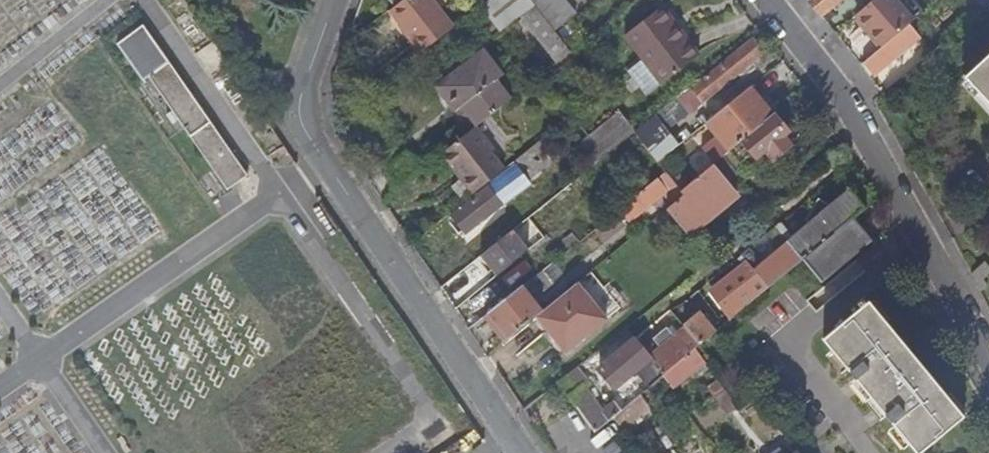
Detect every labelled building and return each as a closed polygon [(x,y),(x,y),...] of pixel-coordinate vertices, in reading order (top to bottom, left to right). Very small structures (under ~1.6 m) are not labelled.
[(417,54),(453,26),(432,0),(402,0),(387,11),(409,39),(407,41),(417,54)] [(481,6),(496,24),(501,21),(505,26),(520,15),(556,62),(570,51),(555,31),(531,0),(488,0),(481,6)] [(555,31),(574,16),(562,0),(531,0),(555,31)] [(810,1),(822,17),(842,0),(810,0),(810,1)] [(884,47),(910,25),(914,21),(896,0),(875,0),(857,16),(884,47)] [(639,56),(660,84),(698,55),(660,7),(623,36),(639,56)] [(501,21),(496,24),(500,30),(505,26),(501,21)] [(884,47),(863,64),(874,77),(893,61),(909,48),(921,38),(920,36),(910,25),(884,47)] [(930,28),(920,36),(921,38),(929,47),(933,52),(942,44),(930,28)] [(691,89),(690,87),(633,132),(649,153),(657,163),(677,146),(666,132),(738,74),(743,80),(756,68),(752,63),(764,53),(753,40),(691,89)] [(909,48),(893,61),(905,75),(921,62),(909,48)] [(461,105),(476,125),(509,99),(494,80),(500,75),(481,50),(436,86),(455,110),(461,105)] [(644,96),(660,84),(639,56),(623,68),(644,96)] [(988,103),(988,59),(967,78),(988,103)] [(250,181),(171,67),(151,81),(174,115),(169,119),(181,137),(187,133),(230,195),(238,189),(241,192),(245,189),(243,186),(250,181)] [(729,152),(773,116),(750,87),(705,123),(716,136),(702,147),(715,163),(724,156),(729,152)] [(470,130),(475,126),(476,125),(461,105),(455,110),(470,130)] [(617,113),(587,136),(603,156),(633,132),(617,113)] [(787,135),(773,116),(729,152),(739,164),(752,154),(757,160),(765,153),(772,161),(790,146),(784,138),(787,135)] [(471,194),(503,171),(490,152),(492,150),(475,126),(470,130),(443,151),(462,177),(460,179),(471,194)] [(603,156),(587,136),(576,145),(592,165),(603,156)] [(727,186),(740,175),(724,156),(715,163),(711,167),(727,186)] [(527,183),(513,166),(449,218),(463,235),(527,183)] [(711,167),(680,192),(683,196),(666,210),(688,237),(735,196),(727,186),(711,167)] [(680,192),(664,172),(618,210),(627,222),(665,190),(672,198),(680,192)] [(50,305),(167,232),(146,199),(125,184),(120,176),(112,186),(93,198),(64,239),(54,232),(43,247),(50,257),(35,267),(49,289),(41,299),(50,305)] [(854,217),(865,208),(850,190),(824,211),(821,208),(813,208),(807,219),(810,224),(792,239),(779,224),(775,227),(802,260),(803,259),(854,217)] [(536,210),(524,220),(531,227),(542,218),(536,210)] [(872,239),(854,217),(803,259),(822,281),(872,239)] [(524,220),(479,256),(492,272),(496,276),(527,251),(517,239),(531,227),(524,220)] [(802,260),(775,227),(768,232),(781,247),(775,252),(770,245),(759,254),(765,261),(759,266),(746,250),(740,255),(745,261),(768,288),(802,260)] [(768,288),(745,261),(740,265),(711,288),(715,294),(710,298),(719,309),(729,300),(736,308),(760,290),(763,293),(768,288)] [(562,276),(551,263),(543,270),(553,283),(562,276)] [(543,270),(531,279),(538,288),(541,292),(553,283),(543,270)] [(980,285),(988,301),(988,275),(980,285)] [(531,279),(522,287),(529,296),(538,288),(531,279)] [(489,281),(469,296),(484,315),(503,300),(489,281)] [(541,311),(536,316),(565,352),(605,320),(576,283),(541,311)] [(522,287),(488,314),(508,339),(536,316),(541,311),(529,296),(522,287)] [(715,294),(711,288),(705,292),(710,298),(715,294)] [(719,309),(728,320),(763,293),(760,290),(736,308),(729,300),(719,309)] [(965,417),(869,302),(865,304),(861,299),(856,304),(860,309),(822,340),(917,452),(920,452),(965,417)] [(699,312),(683,326),(685,328),(698,345),(715,332),(709,325),(713,321),(707,314),(703,318),(699,312)] [(698,345),(685,328),(675,337),(663,324),(650,335),(661,349),(651,357),(665,374),(661,376),(672,391),(696,371),(705,363),(695,348),(698,345)] [(642,333),(635,339),(647,352),(653,347),(642,333)] [(647,352),(635,339),(598,371),(613,389),(634,372),(648,388),(661,376),(665,374),(651,357),(647,352)] [(709,368),(705,363),(696,371),(699,376),(709,368)] [(577,375),(562,388),(568,397),(581,386),(584,383),(577,375)] [(724,390),(719,382),(708,389),(714,397),(724,390)] [(581,386),(568,397),(577,409),(594,433),(611,419),(620,411),(614,403),(602,413),(581,386)] [(724,390),(714,397),(726,415),(736,407),(724,390)] [(739,411),(759,397),(757,393),(737,407),(739,411)] [(620,411),(611,419),(620,432),(650,409),(641,395),(620,411)] [(798,452),(790,441),(773,452),(798,452)]
